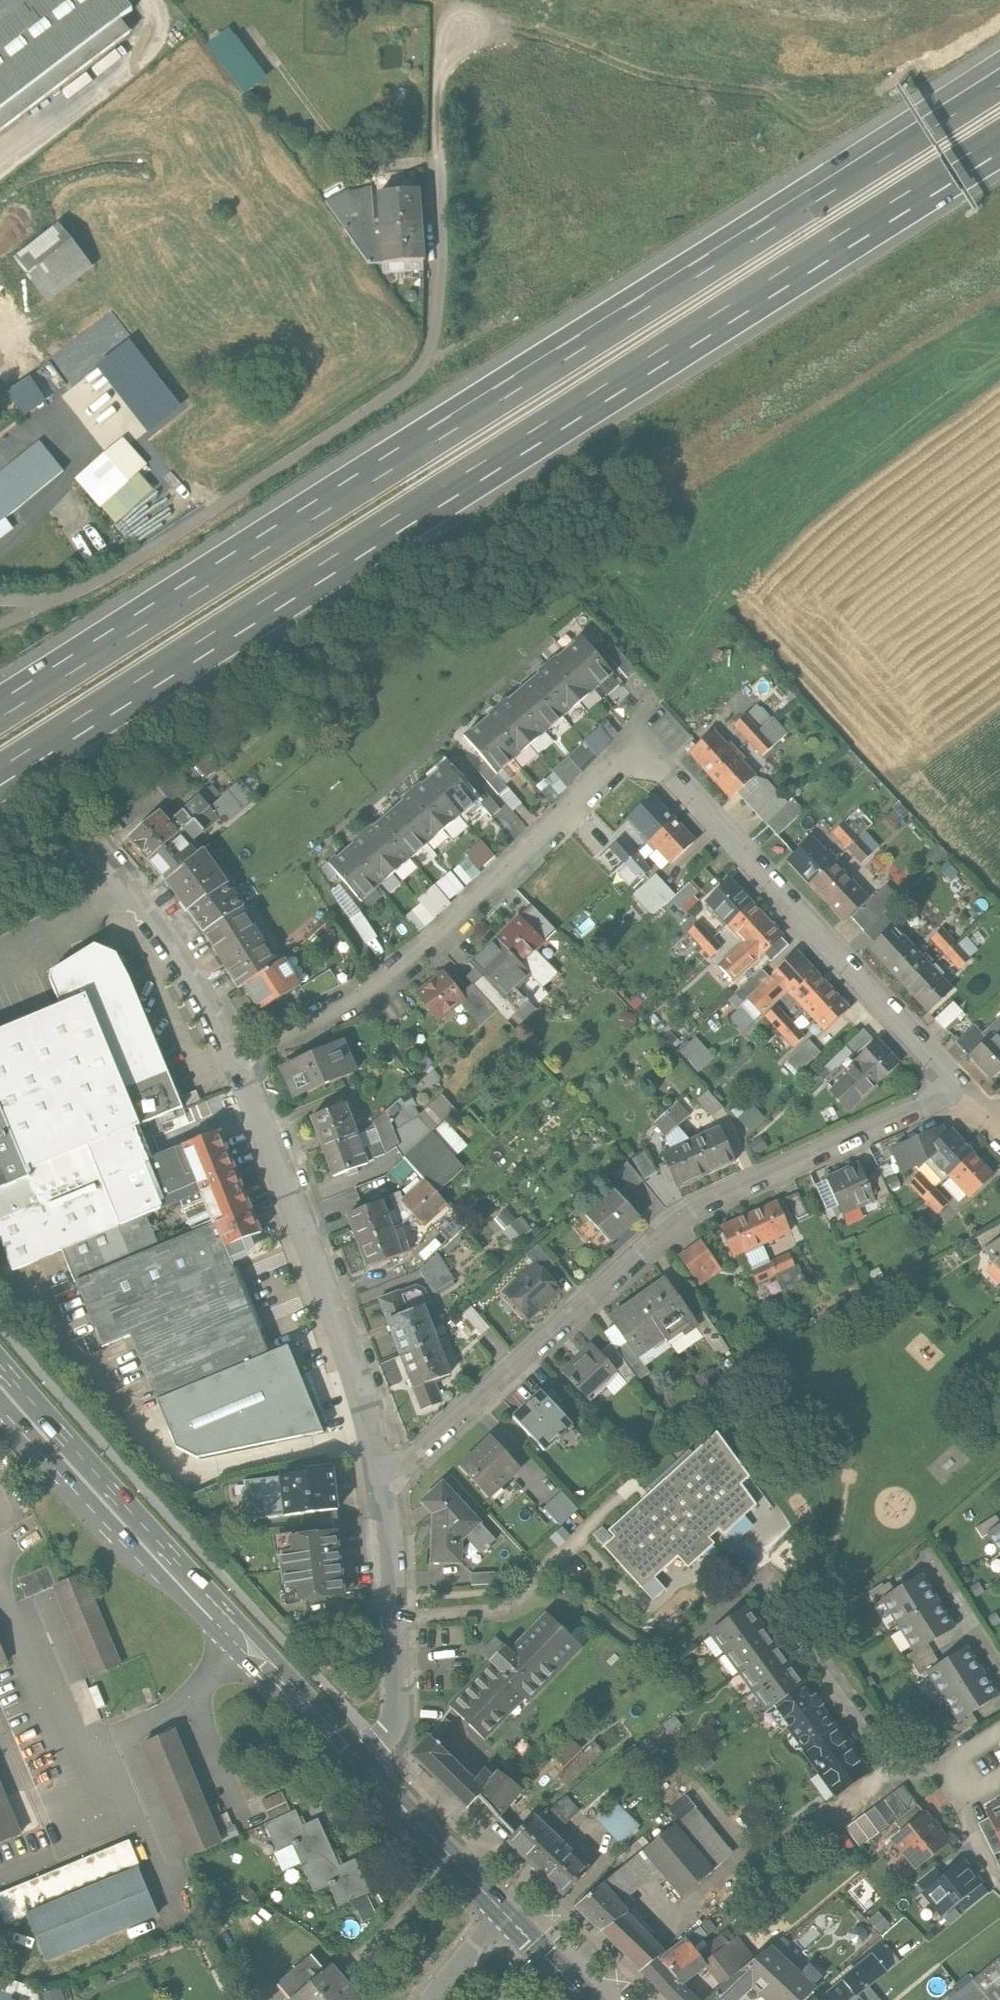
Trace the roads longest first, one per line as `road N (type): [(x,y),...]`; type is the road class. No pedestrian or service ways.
road 1 (motorway): [(999,83),(0,718)]
road 2 (motorway): [(0,767),(999,134)]
road 3 (residential): [(383,1485),(670,1228),(710,1202),(965,1094)]
road 4 (residential): [(439,156),(441,262),(424,363),(110,577),(0,623)]
road 5 (secondary): [(0,1386),(364,1765)]
road 6 (residential): [(243,1047),(401,966),(637,737)]
road 7 (track): [(999,362),(745,559),(652,697)]
road 8 (residential): [(965,1094),(637,737)]
road 9 (residential): [(383,1485),(243,1047)]
road 10 (residential): [(364,1765),(381,1749),(394,1714),(383,1485)]
road 11 (residential): [(952,1761),(928,1772),(889,1751),(762,1583)]
road 12 (residential): [(243,1047),(98,847)]
road 13 (secondary): [(364,1765),(504,1912)]
road 14 (track): [(439,156),(439,86),(451,41),(467,27)]
road 15 (secondary): [(504,1912),(588,1999)]

